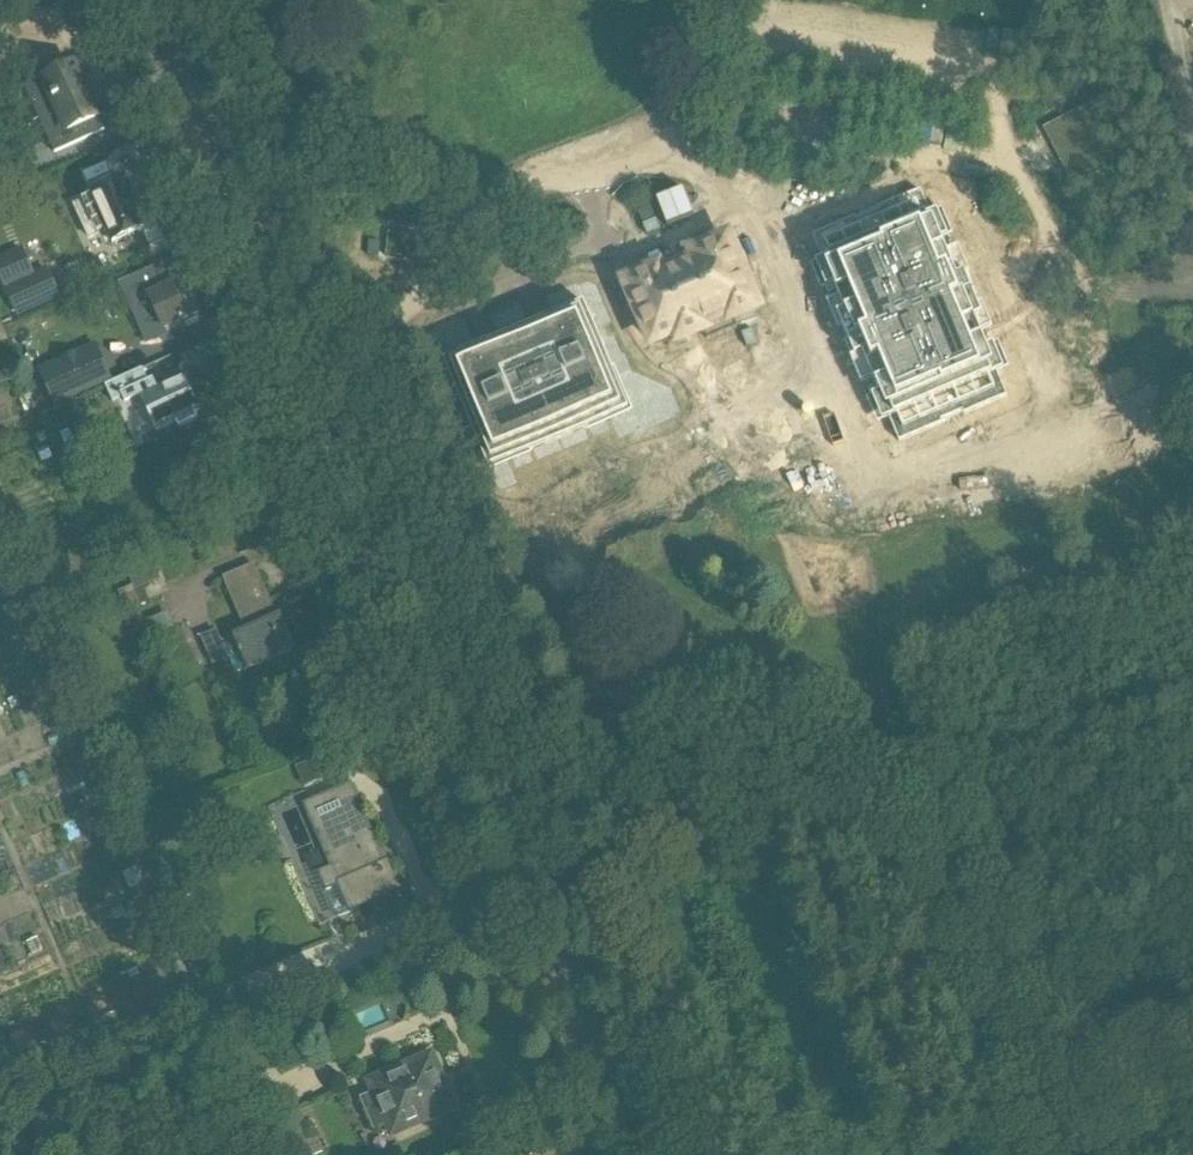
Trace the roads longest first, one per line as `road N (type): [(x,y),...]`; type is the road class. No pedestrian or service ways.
road 1 (residential): [(654,1154),(157,0)]

